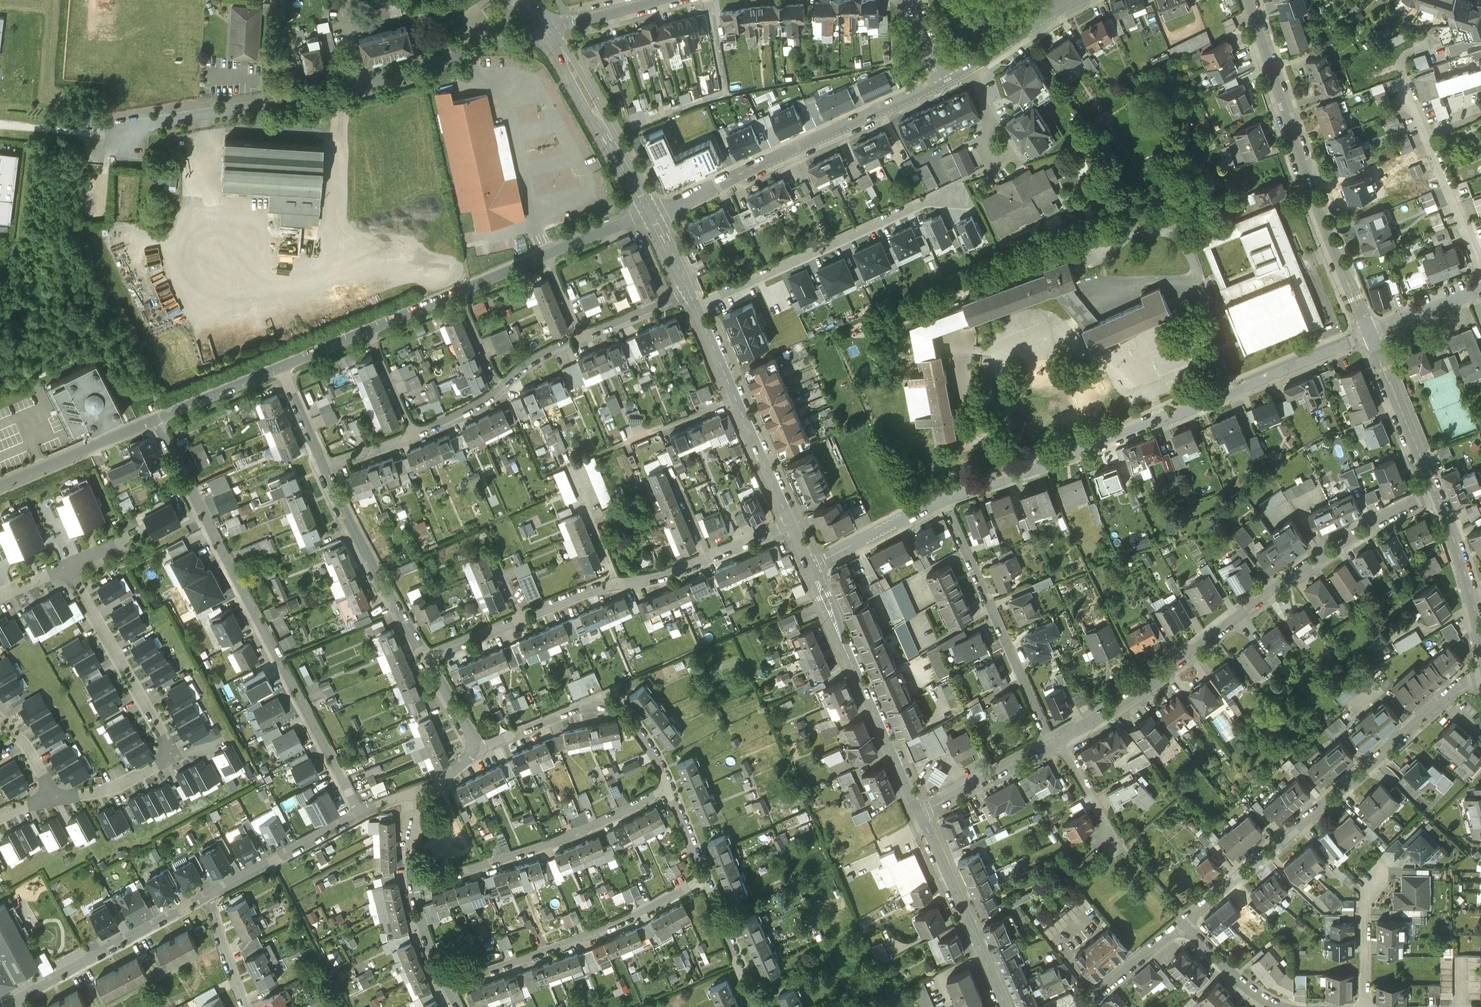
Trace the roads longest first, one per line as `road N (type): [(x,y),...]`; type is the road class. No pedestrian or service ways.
road 1 (residential): [(1371,336),(945,501)]
road 2 (residential): [(1435,492),(1357,533),(1126,703),(1059,741)]
road 3 (residential): [(155,417),(359,815)]
road 4 (residential): [(119,136),(549,33)]
road 5 (residential): [(687,291),(557,347),(450,420),(325,466)]
road 6 (residential): [(280,367),(650,212)]
road 7 (residential): [(1480,661),(1182,923)]
road 8 (residential): [(790,523),(658,578),(588,590),(427,658)]
road 9 (residential): [(1248,0),(1371,336)]
road 10 (residential): [(52,797),(111,787),(164,759),(158,727),(65,568)]
road 11 (residential): [(650,212),(941,81)]
road 12 (residential): [(706,879),(563,946),(446,986)]
road 13 (residential): [(411,887),(586,830),(671,786)]
road 14 (residential): [(695,310),(946,191)]
road 15 (tertiary): [(919,814),(807,564)]
road 16 (residential): [(945,501),(1050,746)]
road 17 (residential): [(671,786),(623,715),(596,705),(474,748)]
road 18 (tertiary): [(790,523),(695,310)]
road 19 (residential): [(207,896),(11,1003)]
road 20 (residential): [(325,466),(427,658)]
road 21 (tertiary): [(1007,1006),(919,814)]
road 22 (tertiary): [(650,212),(549,33)]
road 23 (residential): [(359,815),(207,896)]
road 24 (residential): [(0,487),(155,417)]
road 25 (residential): [(1371,336),(1435,492)]
road 26 (residential): [(1435,492),(1454,535),(1480,644)]
road 27 (residential): [(945,501),(807,564)]
road 28 (residential): [(941,81),(1068,0)]
road 29 (residential): [(1050,746),(919,814)]
road 30 (residential): [(757,1006),(706,879)]
road 31 (residential): [(155,417),(280,367)]
road 32 (residential): [(1366,1006),(1365,898),(1377,878)]
road 33 (residential): [(1281,1006),(1244,985),(1182,923)]
road 34 (residential): [(1182,923),(1084,1006)]
road 35 (residential): [(666,0),(549,33)]

